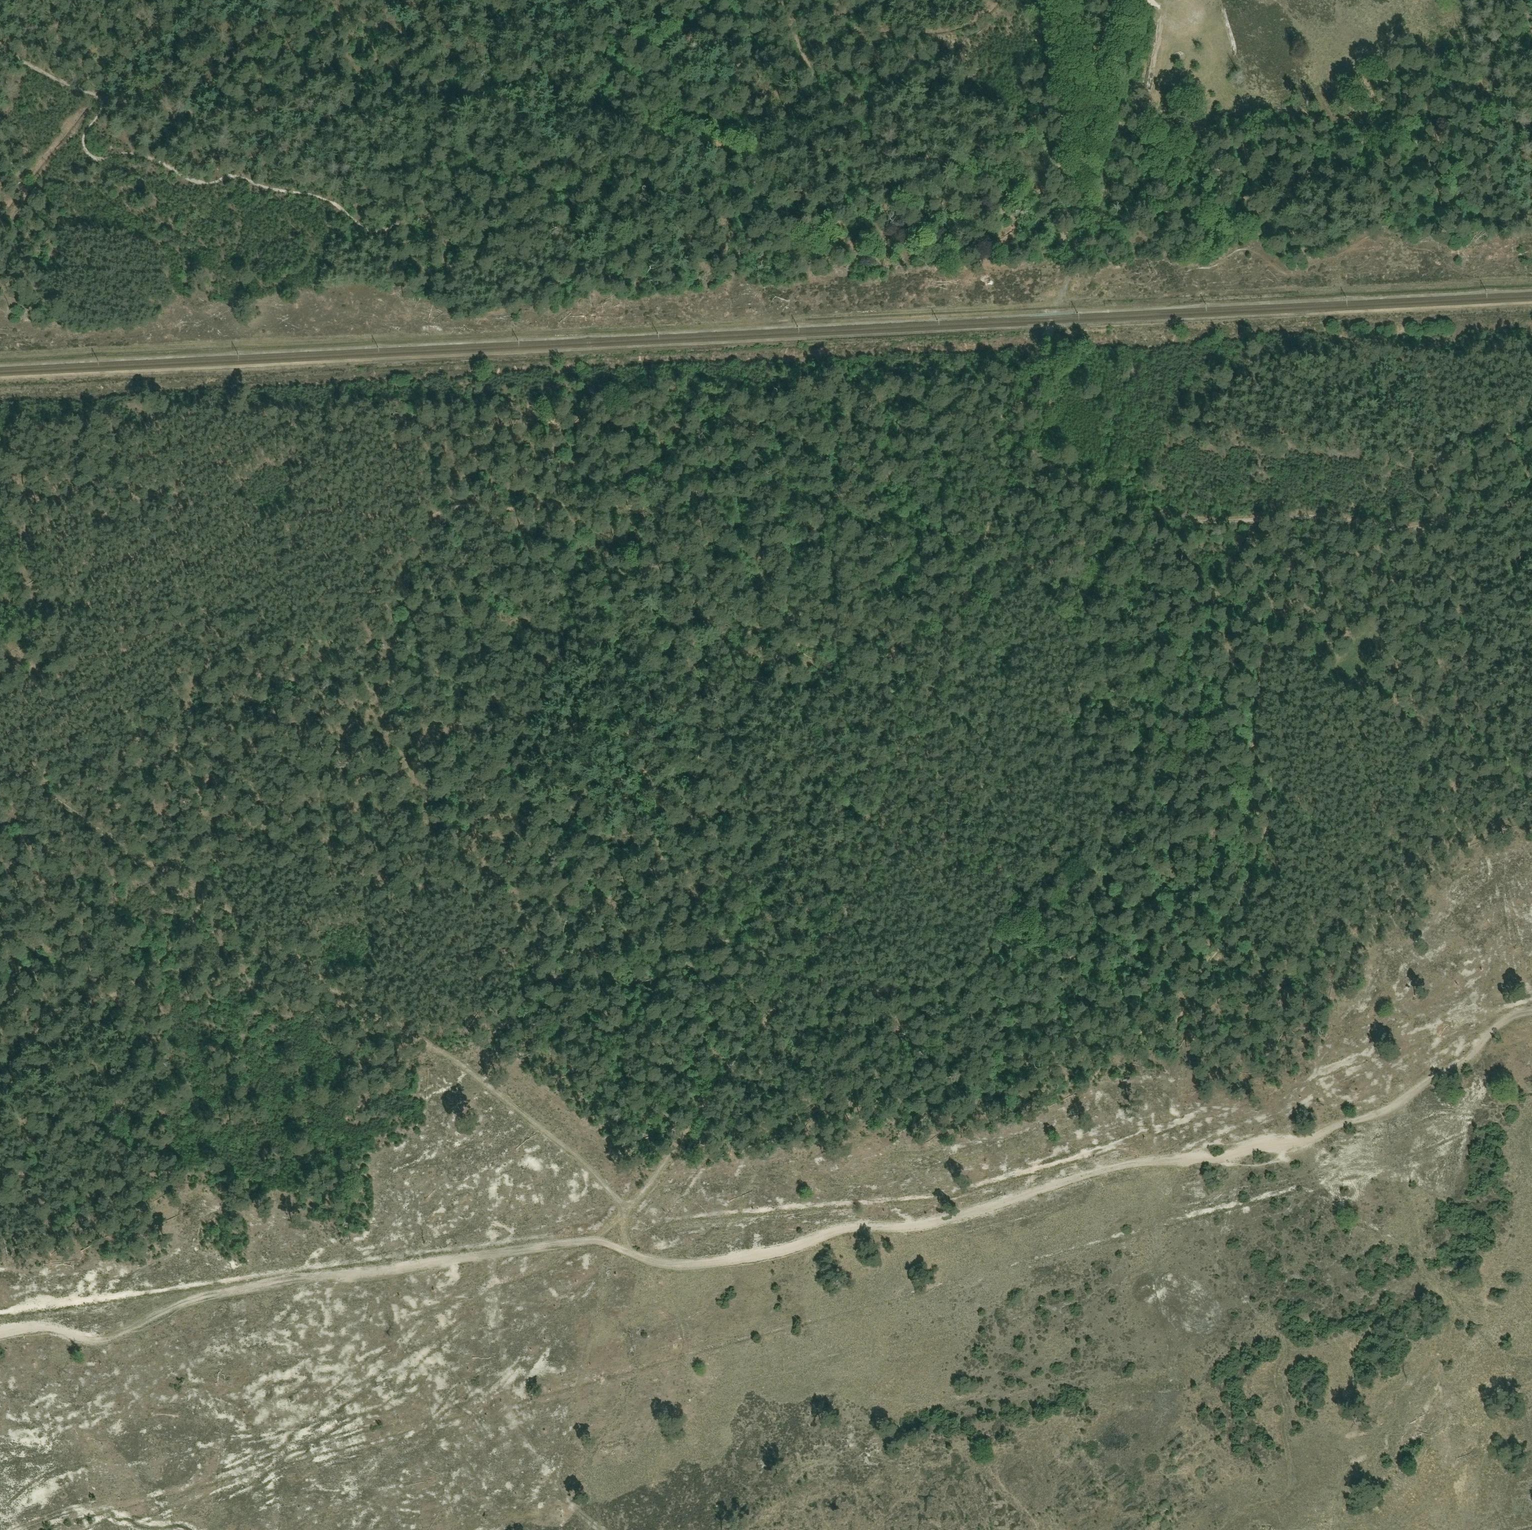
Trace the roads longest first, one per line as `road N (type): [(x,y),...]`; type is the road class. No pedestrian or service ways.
road 1 (track): [(1531,1013),(1493,1029),(1470,1061),(1381,1116),(1223,1155),(1117,1166),(931,1224),(848,1231),(771,1253),(676,1265),(592,1237),(370,1278),(322,1276),(219,1294),(99,1340),(37,1326),(0,1333)]
road 2 (track): [(1077,162),(1057,0)]

